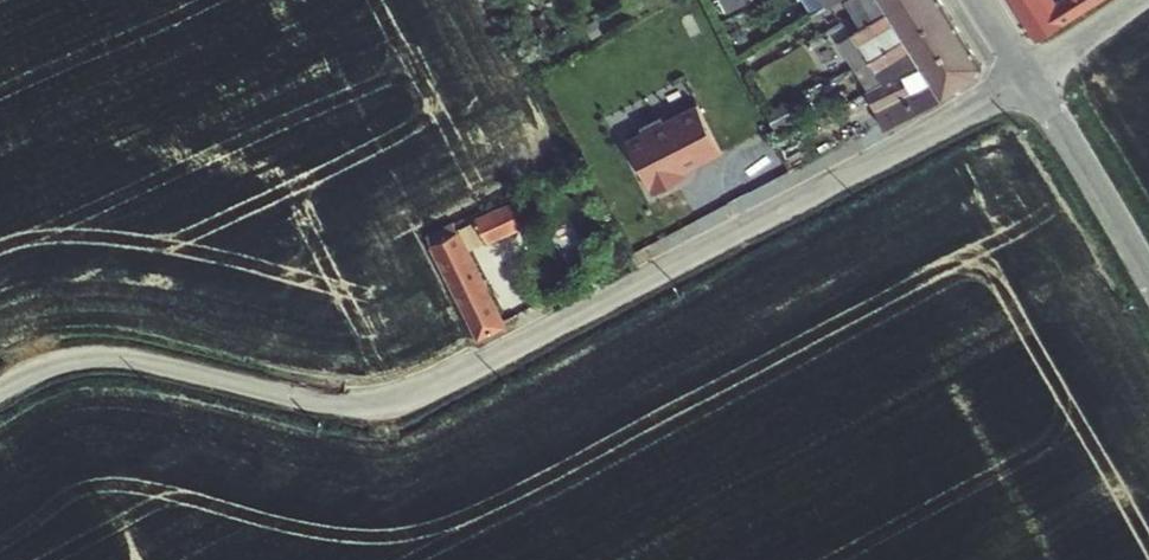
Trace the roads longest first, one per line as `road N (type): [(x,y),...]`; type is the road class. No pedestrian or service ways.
road 1 (unclassified): [(1027,77),(486,363),(395,400),(345,408),(140,357),(58,355),(0,391)]
road 2 (tertiary): [(1148,284),(1027,77)]
road 3 (unclassified): [(1138,0),(1027,77)]

